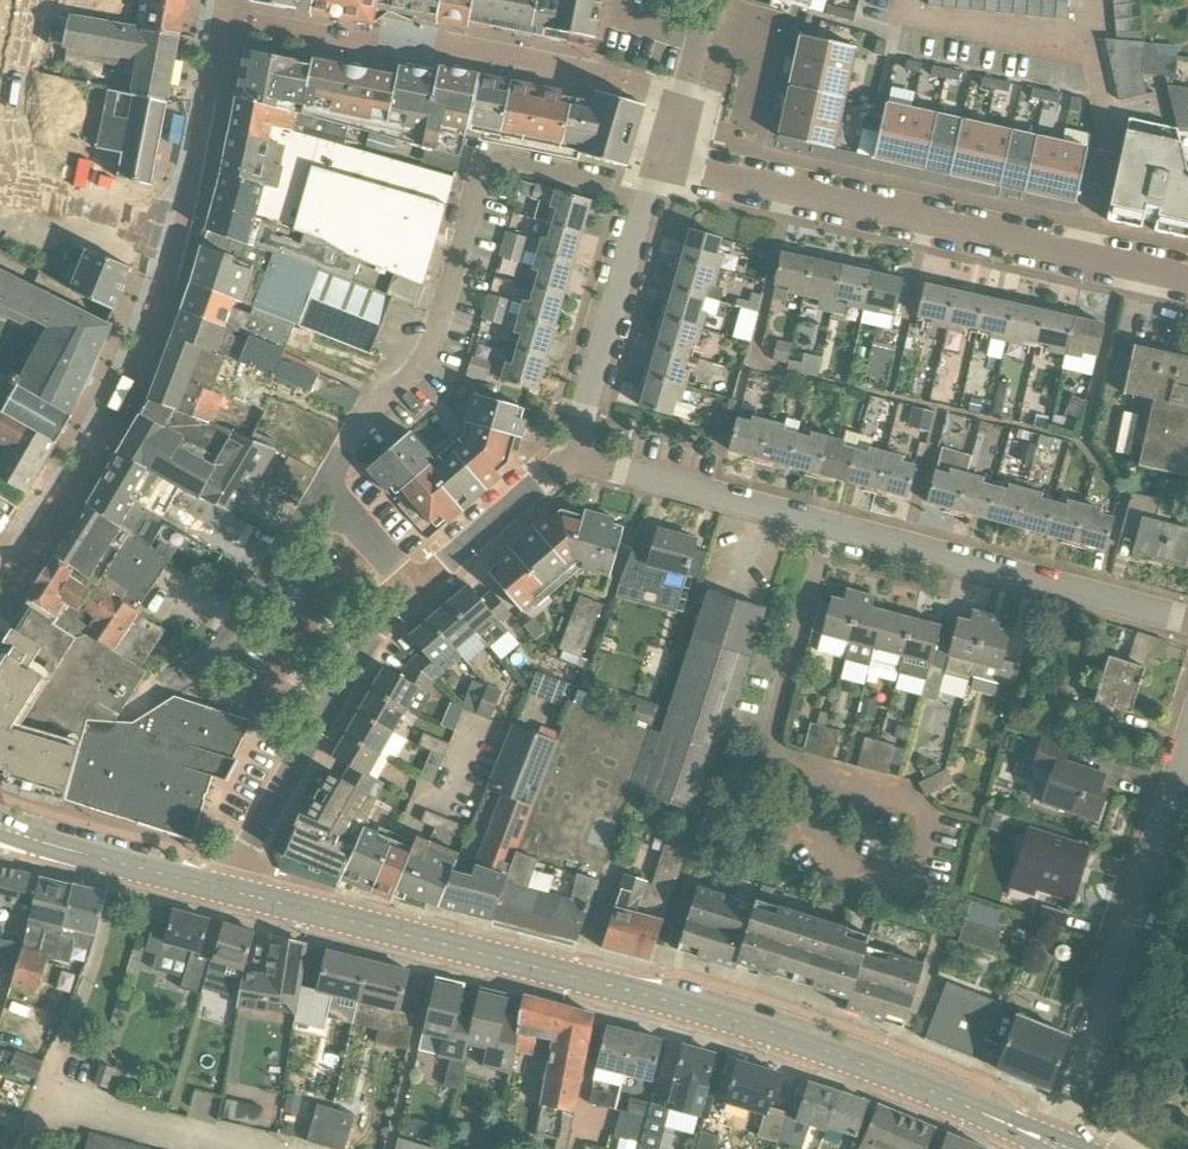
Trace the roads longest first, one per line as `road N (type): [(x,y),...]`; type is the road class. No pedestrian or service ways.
road 1 (secondary): [(1056,1144),(708,1011),(238,892)]
road 2 (residential): [(1187,280),(655,164)]
road 3 (residential): [(324,494),(371,409),(421,366),(476,176),(495,165),(513,167),(644,200)]
road 4 (residential): [(1056,1144),(1187,751)]
road 5 (residential): [(1187,623),(825,528)]
road 6 (residential): [(238,892),(253,839),(373,635),(410,595)]
road 7 (residential): [(576,460),(581,415),(644,200)]
road 8 (residential): [(825,528),(576,460)]
road 9 (residential): [(773,772),(779,704),(825,528)]
road 10 (secondary): [(238,892),(0,826)]
road 11 (residential): [(175,681),(211,660),(324,494)]
road 12 (residential): [(410,595),(547,473),(576,460)]
road 13 (residential): [(655,164),(705,0)]
road 14 (residential): [(410,595),(324,494)]

